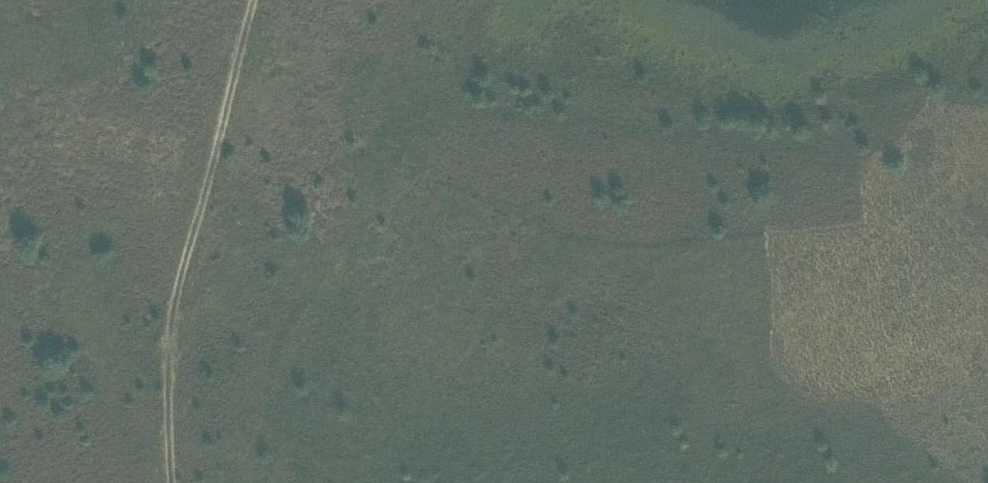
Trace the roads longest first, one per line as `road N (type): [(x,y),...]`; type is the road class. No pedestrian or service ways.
road 1 (track): [(244,0),(167,317),(166,482)]

